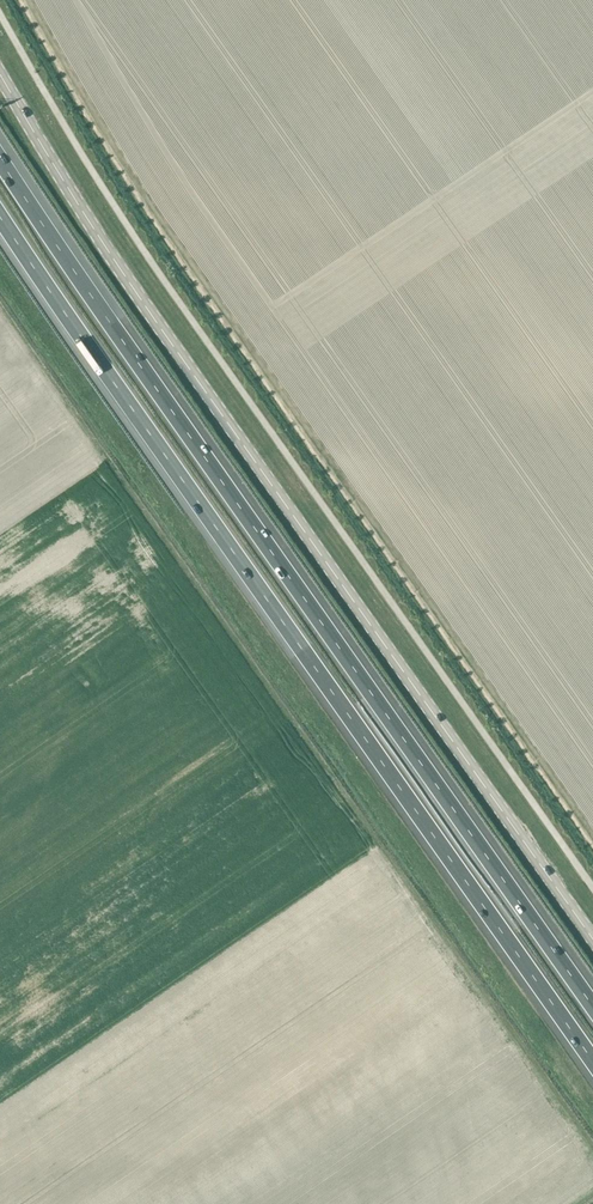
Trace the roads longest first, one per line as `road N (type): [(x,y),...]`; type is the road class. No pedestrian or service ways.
road 1 (tertiary): [(592,939),(115,260),(0,73)]
road 2 (motorway): [(592,1007),(0,159)]
road 3 (motorway): [(0,217),(592,1061)]

